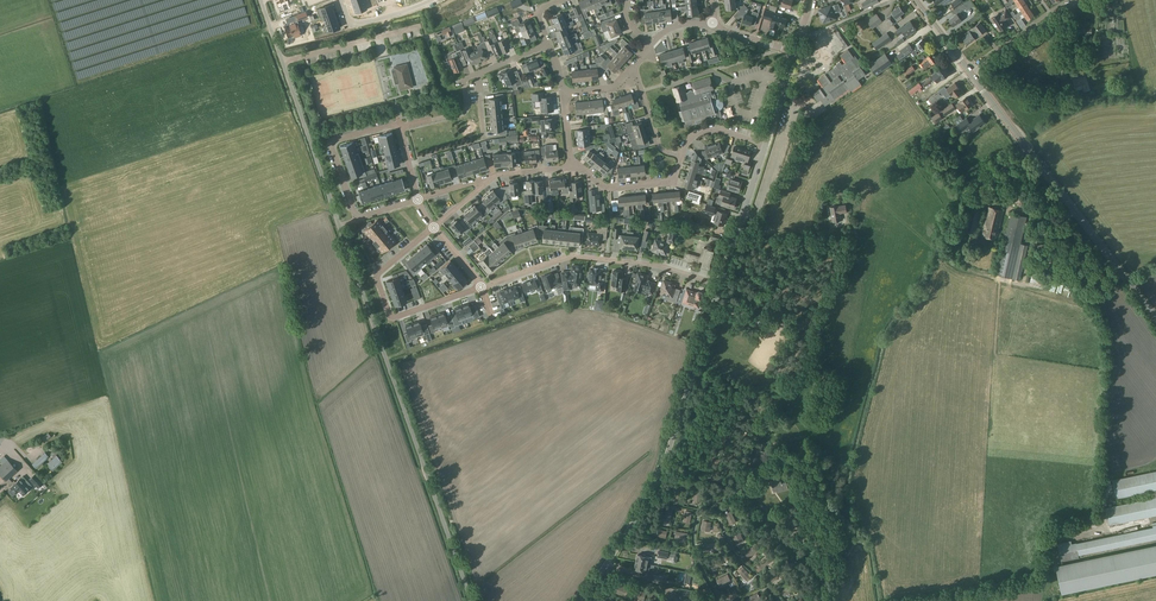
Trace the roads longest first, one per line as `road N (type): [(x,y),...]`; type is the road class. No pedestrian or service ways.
road 1 (unclassified): [(472,600),(261,0)]
road 2 (unclassified): [(583,600),(657,486),(721,286)]
road 3 (secondary): [(1155,317),(969,71)]
road 4 (residential): [(721,286),(654,264),(579,256),(481,287)]
road 5 (residential): [(399,123),(331,146),(357,218),(418,199)]
road 6 (residential): [(721,286),(765,144)]
road 7 (residential): [(569,160),(609,188),(668,182),(682,157)]
road 8 (residential): [(434,226),(376,275),(397,317)]

